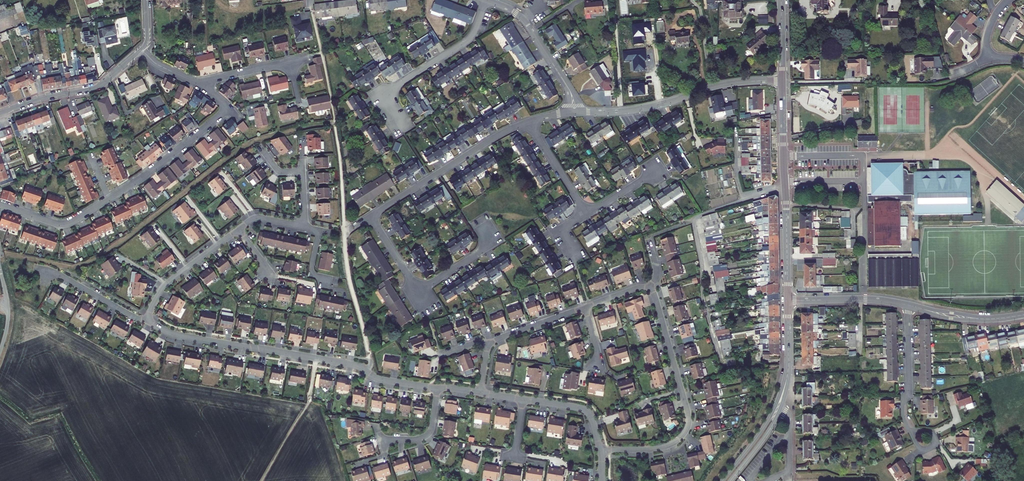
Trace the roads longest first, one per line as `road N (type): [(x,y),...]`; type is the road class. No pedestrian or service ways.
road 1 (residential): [(0,205),(59,223),(82,217),(229,109),(202,86)]
road 2 (residential): [(145,321),(177,335),(354,365),(377,379),(437,389)]
road 3 (residential): [(649,288),(688,427),(661,448),(600,450)]
road 4 (tertiary): [(782,80),(788,301)]
road 5 (residential): [(574,113),(782,80)]
road 6 (residential): [(371,216),(528,122)]
road 7 (residential): [(402,132),(388,109),(390,93),(469,39),(486,0)]
road 8 (residential): [(0,113),(98,86),(142,50)]
road 9 (residential): [(487,0),(527,24),(569,89),(574,113)]
road 10 (residential): [(145,321),(165,285),(238,230)]
road 11 (track): [(310,0),(335,123)]
road 12 (residential): [(910,429),(903,408),(907,305)]
road 13 (residential): [(788,301),(907,305)]

